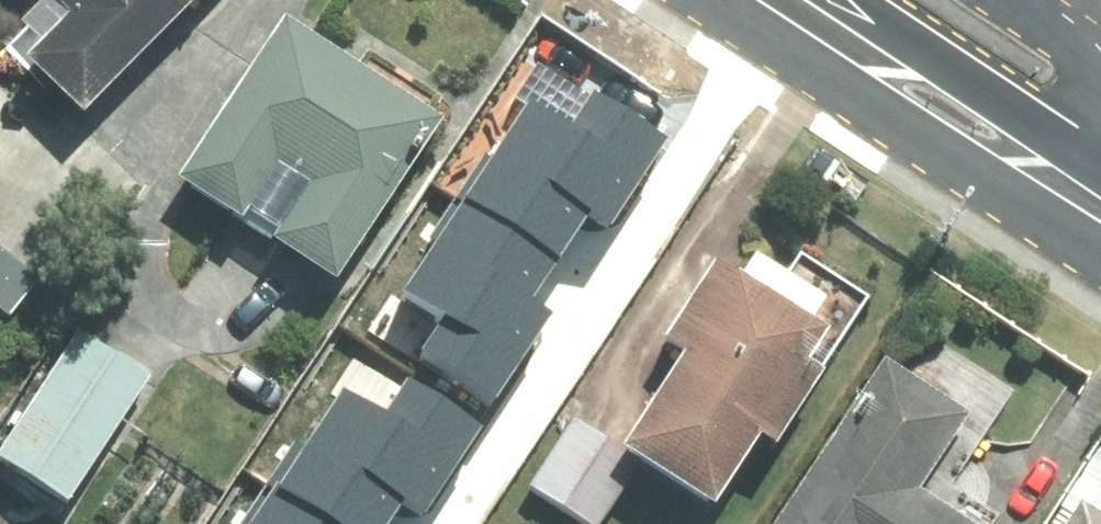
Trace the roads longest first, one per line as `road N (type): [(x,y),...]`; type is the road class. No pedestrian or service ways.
road 1 (tertiary): [(787,0),(1100,208)]

